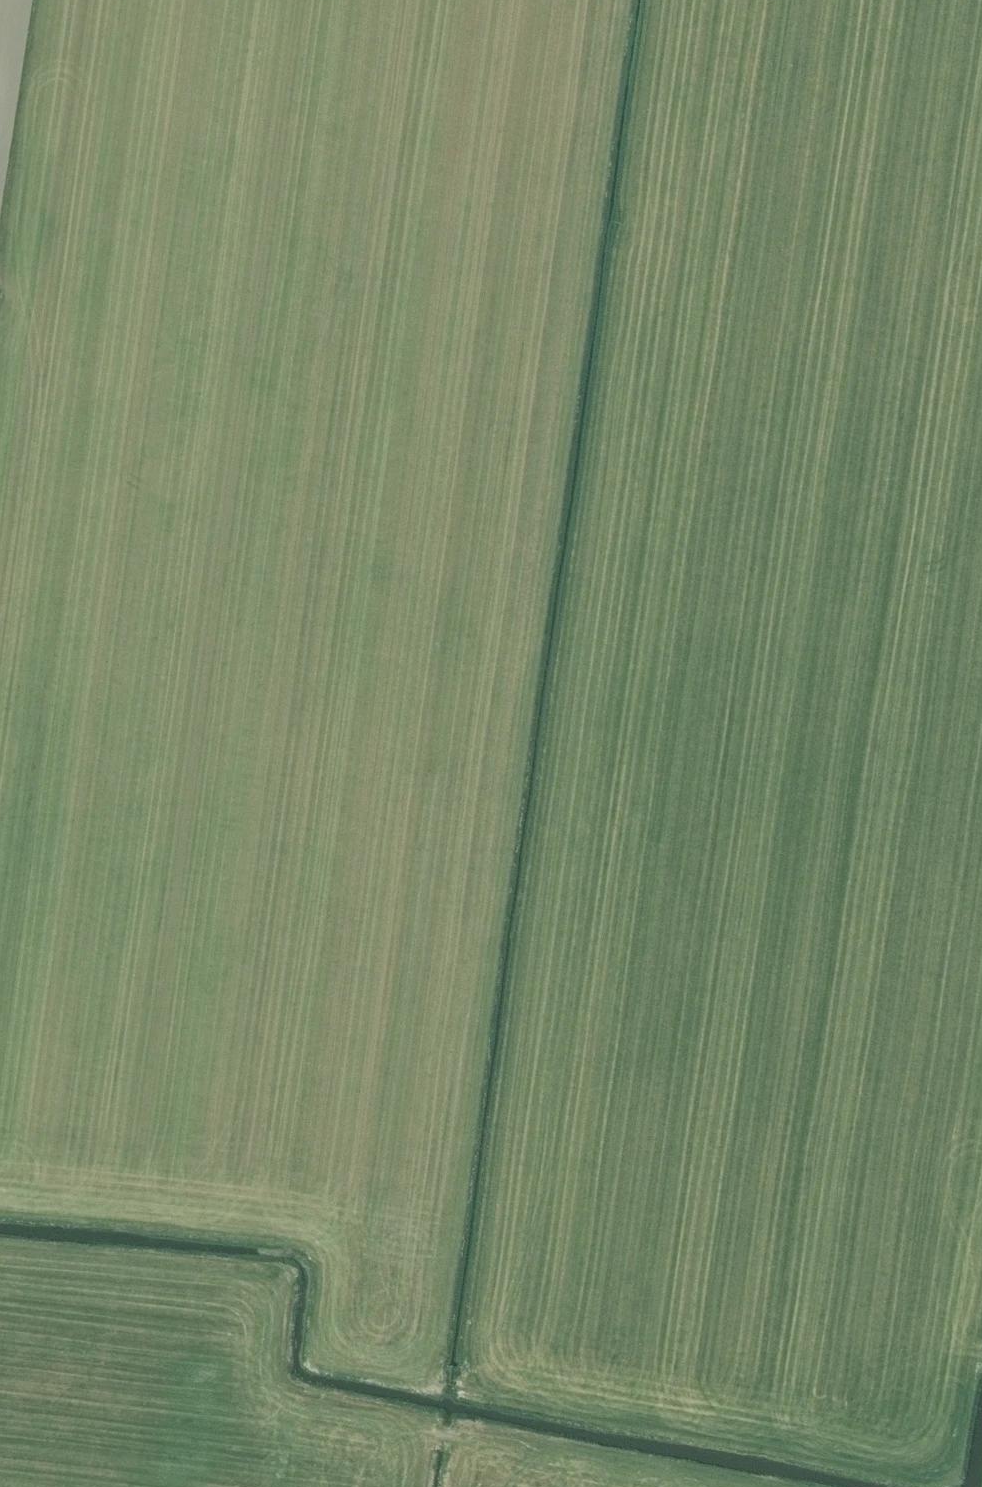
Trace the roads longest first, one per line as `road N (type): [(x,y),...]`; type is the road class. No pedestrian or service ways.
road 1 (track): [(0,1201),(136,1212)]

